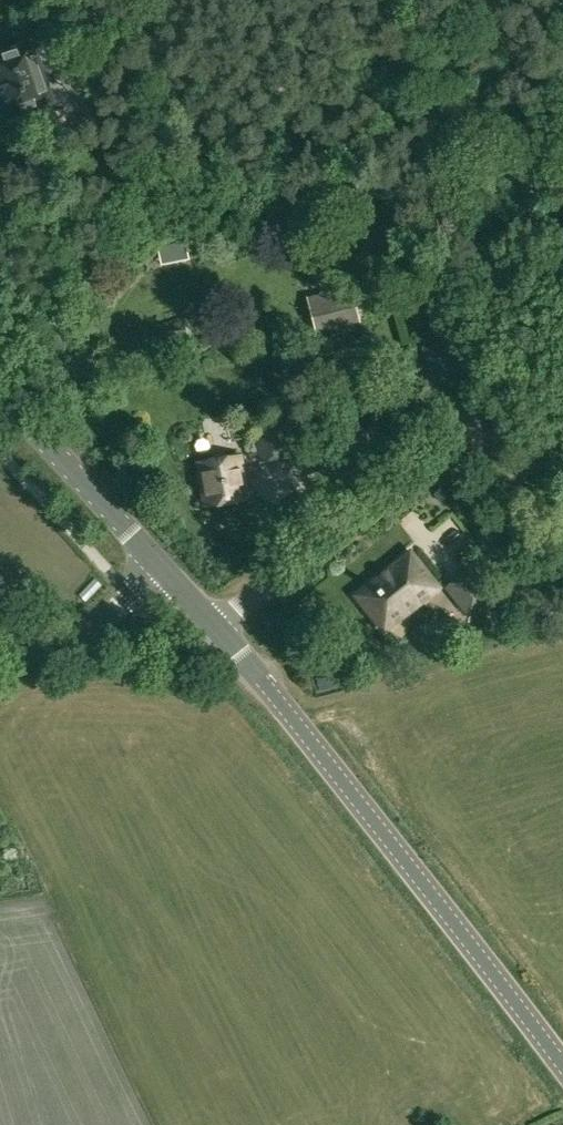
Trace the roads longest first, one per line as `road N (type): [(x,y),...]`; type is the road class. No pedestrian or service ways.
road 1 (tertiary): [(562,1065),(215,630)]
road 2 (unclassified): [(215,630),(450,436)]
road 3 (tertiary): [(161,571),(0,393)]
road 4 (unclassified): [(0,654),(87,632),(161,571)]
road 5 (unclassified): [(562,543),(497,446),(450,436)]
road 6 (unclassified): [(450,436),(562,344)]

